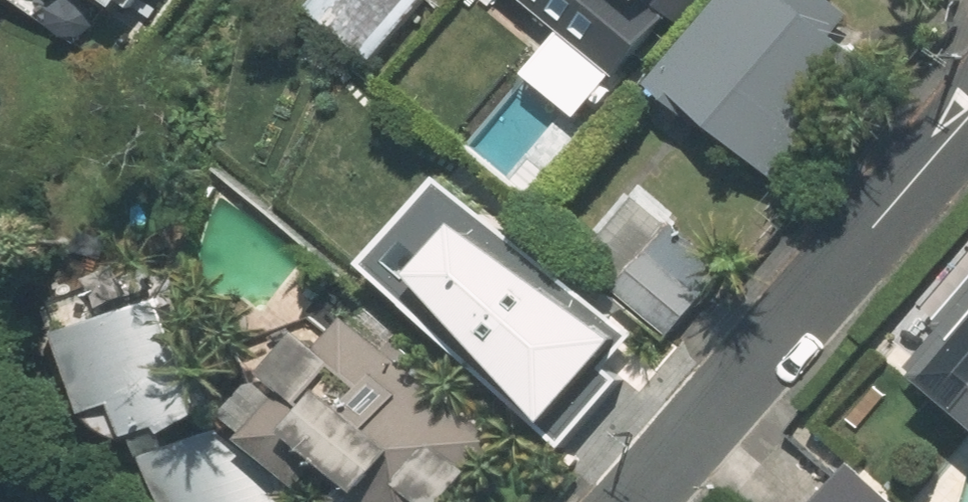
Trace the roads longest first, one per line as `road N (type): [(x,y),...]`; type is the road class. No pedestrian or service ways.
road 1 (residential): [(967,116),(633,501)]

